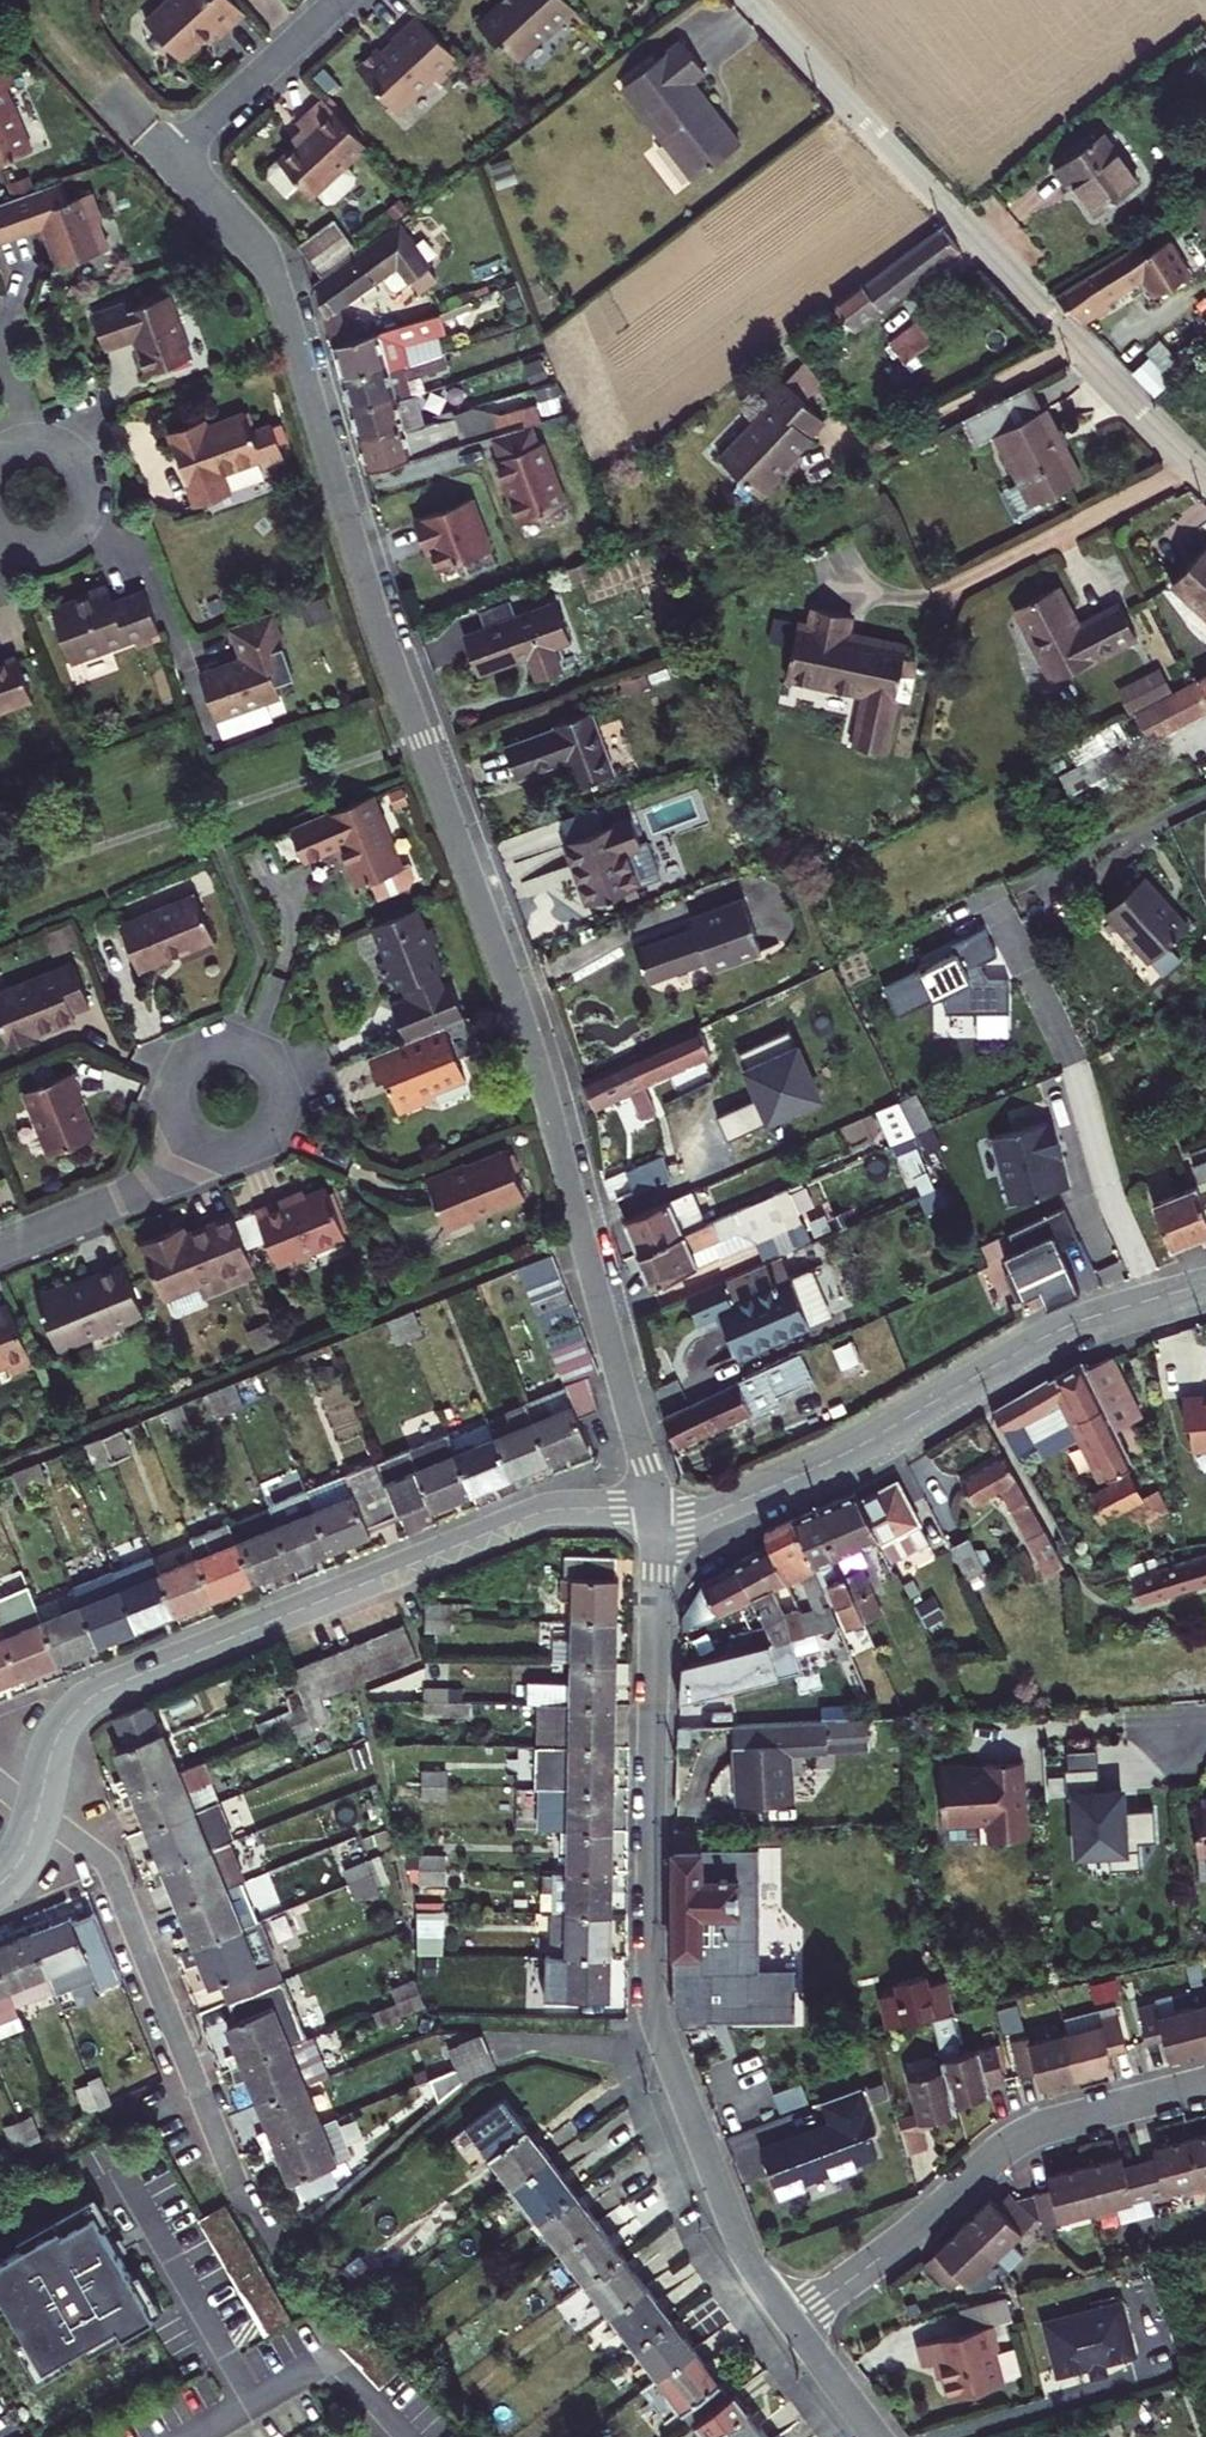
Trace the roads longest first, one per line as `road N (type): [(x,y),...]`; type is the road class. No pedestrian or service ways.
road 1 (residential): [(173,158),(280,291),(383,636),(539,1069),(653,1513)]
road 2 (residential): [(653,1513),(651,2004),(738,2239),(792,2323)]
road 3 (residential): [(38,1813),(52,1746),(73,1714),(102,1690),(538,1514),(587,1507),(653,1513)]
road 4 (residential): [(753,0),(1191,462)]
road 5 (residential): [(653,1513),(695,1517),(730,1509),(841,1458),(1062,1330),(1205,1283)]
road 6 (residential): [(1205,2083),(1024,2135),(792,2323)]
road 7 (residential): [(231,2178),(112,1874),(38,1813)]
road 8 (residential): [(1191,462),(935,596),(843,596)]
road 9 (residential): [(295,1110),(294,1088),(273,1052),(256,1041),(216,1039),(183,1061),(169,1098),(181,1136),(195,1150)]
road 10 (residential): [(341,0),(173,158)]
road 11 (residential): [(0,1250),(150,1190),(195,1150)]
road 12 (residential): [(0,537),(42,550),(76,533),(87,518),(92,499),(82,463),(51,441),(32,439)]
road 13 (residential): [(792,2323),(878,2436)]
road 14 (residential): [(195,1150),(235,1162),(256,1158),(274,1146),(295,1110)]
road 15 (track): [(113,93),(36,0)]

